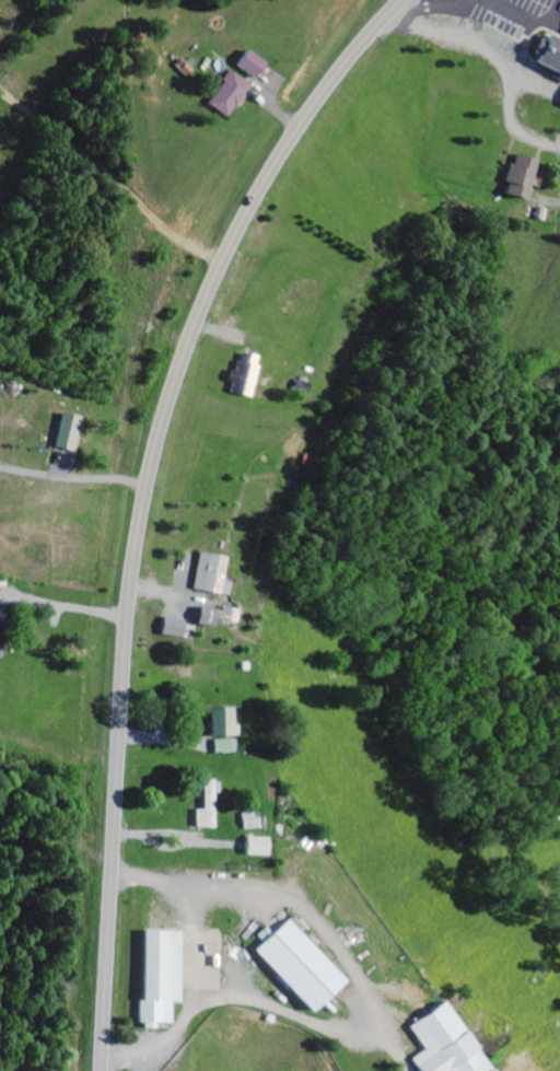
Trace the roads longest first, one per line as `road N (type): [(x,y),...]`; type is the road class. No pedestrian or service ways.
road 1 (secondary): [(101,1070),(128,603),(167,405),(202,307),(273,167),(334,79),(403,0)]

